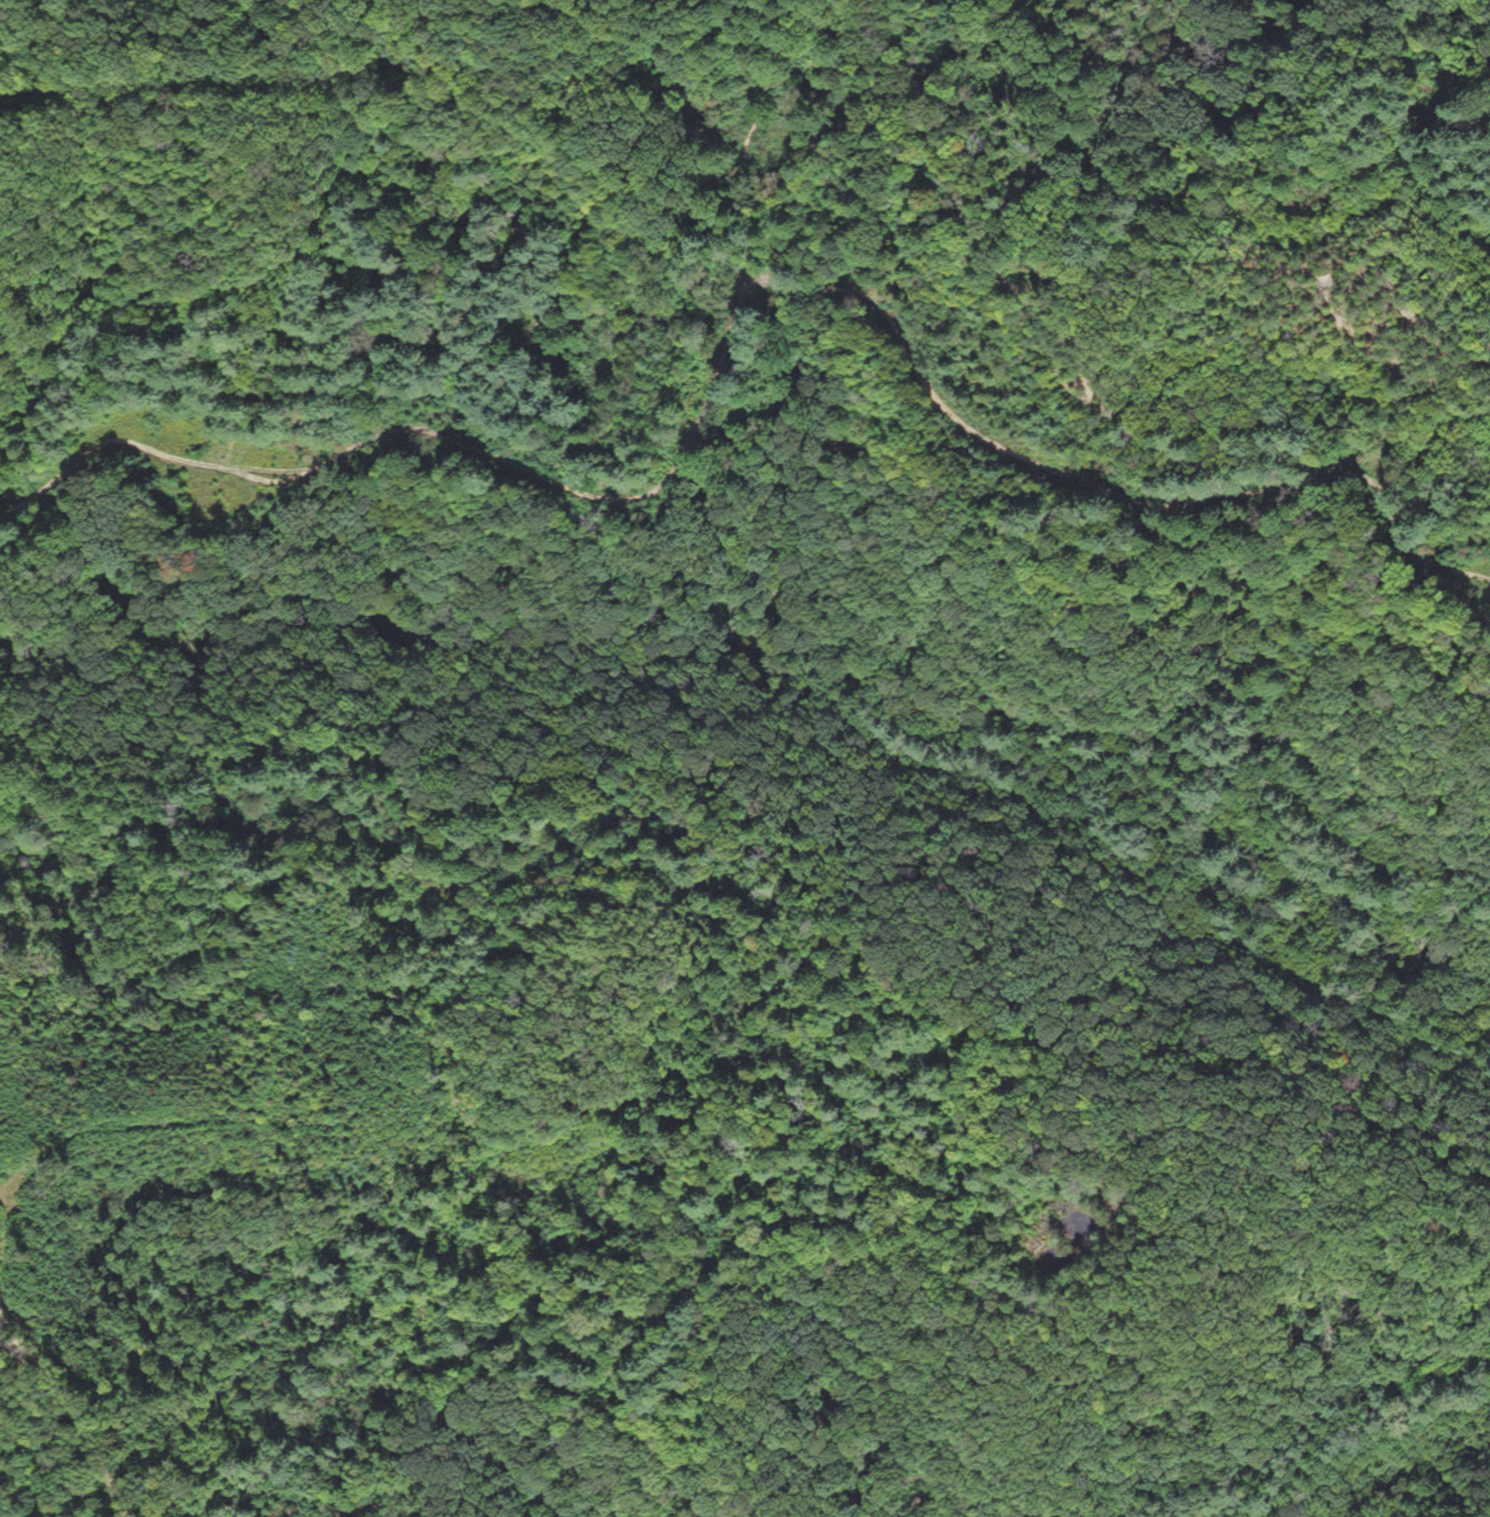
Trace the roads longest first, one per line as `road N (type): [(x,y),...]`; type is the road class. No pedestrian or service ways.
road 1 (track): [(1261,0),(1151,78),(1114,196),(1076,251),(1028,256),(921,142),(916,94),(974,0)]
road 2 (residential): [(108,1516),(92,1477),(0,1387)]

